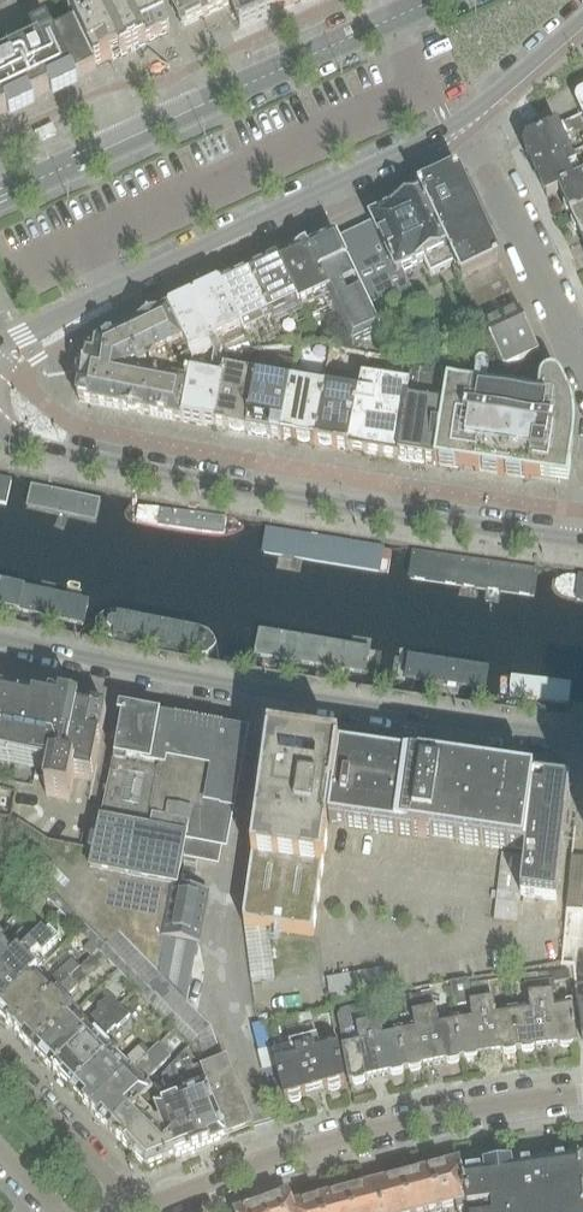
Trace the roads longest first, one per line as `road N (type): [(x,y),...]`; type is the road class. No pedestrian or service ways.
road 1 (secondary): [(582,539),(168,477),(19,441),(0,429)]
road 2 (secondary): [(0,640),(447,722),(582,735)]
road 3 (tertiary): [(0,343),(452,128)]
road 4 (residential): [(582,1094),(322,1144),(133,1209)]
road 5 (tertiary): [(391,19),(0,197)]
road 6 (residential): [(452,128),(478,154),(582,370)]
road 7 (residential): [(133,1209),(0,1072)]
road 8 (tertiary): [(452,128),(582,16)]

